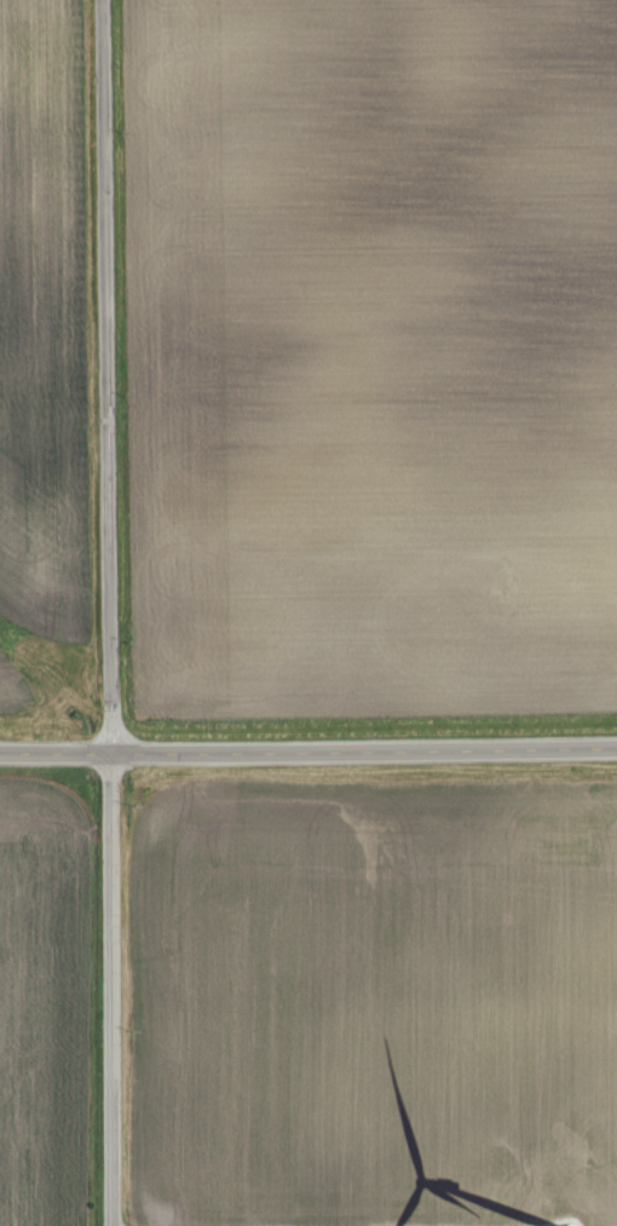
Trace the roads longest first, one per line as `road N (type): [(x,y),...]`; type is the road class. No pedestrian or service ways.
road 1 (residential): [(113,1225),(100,0)]
road 2 (secondary): [(616,746),(0,751)]

